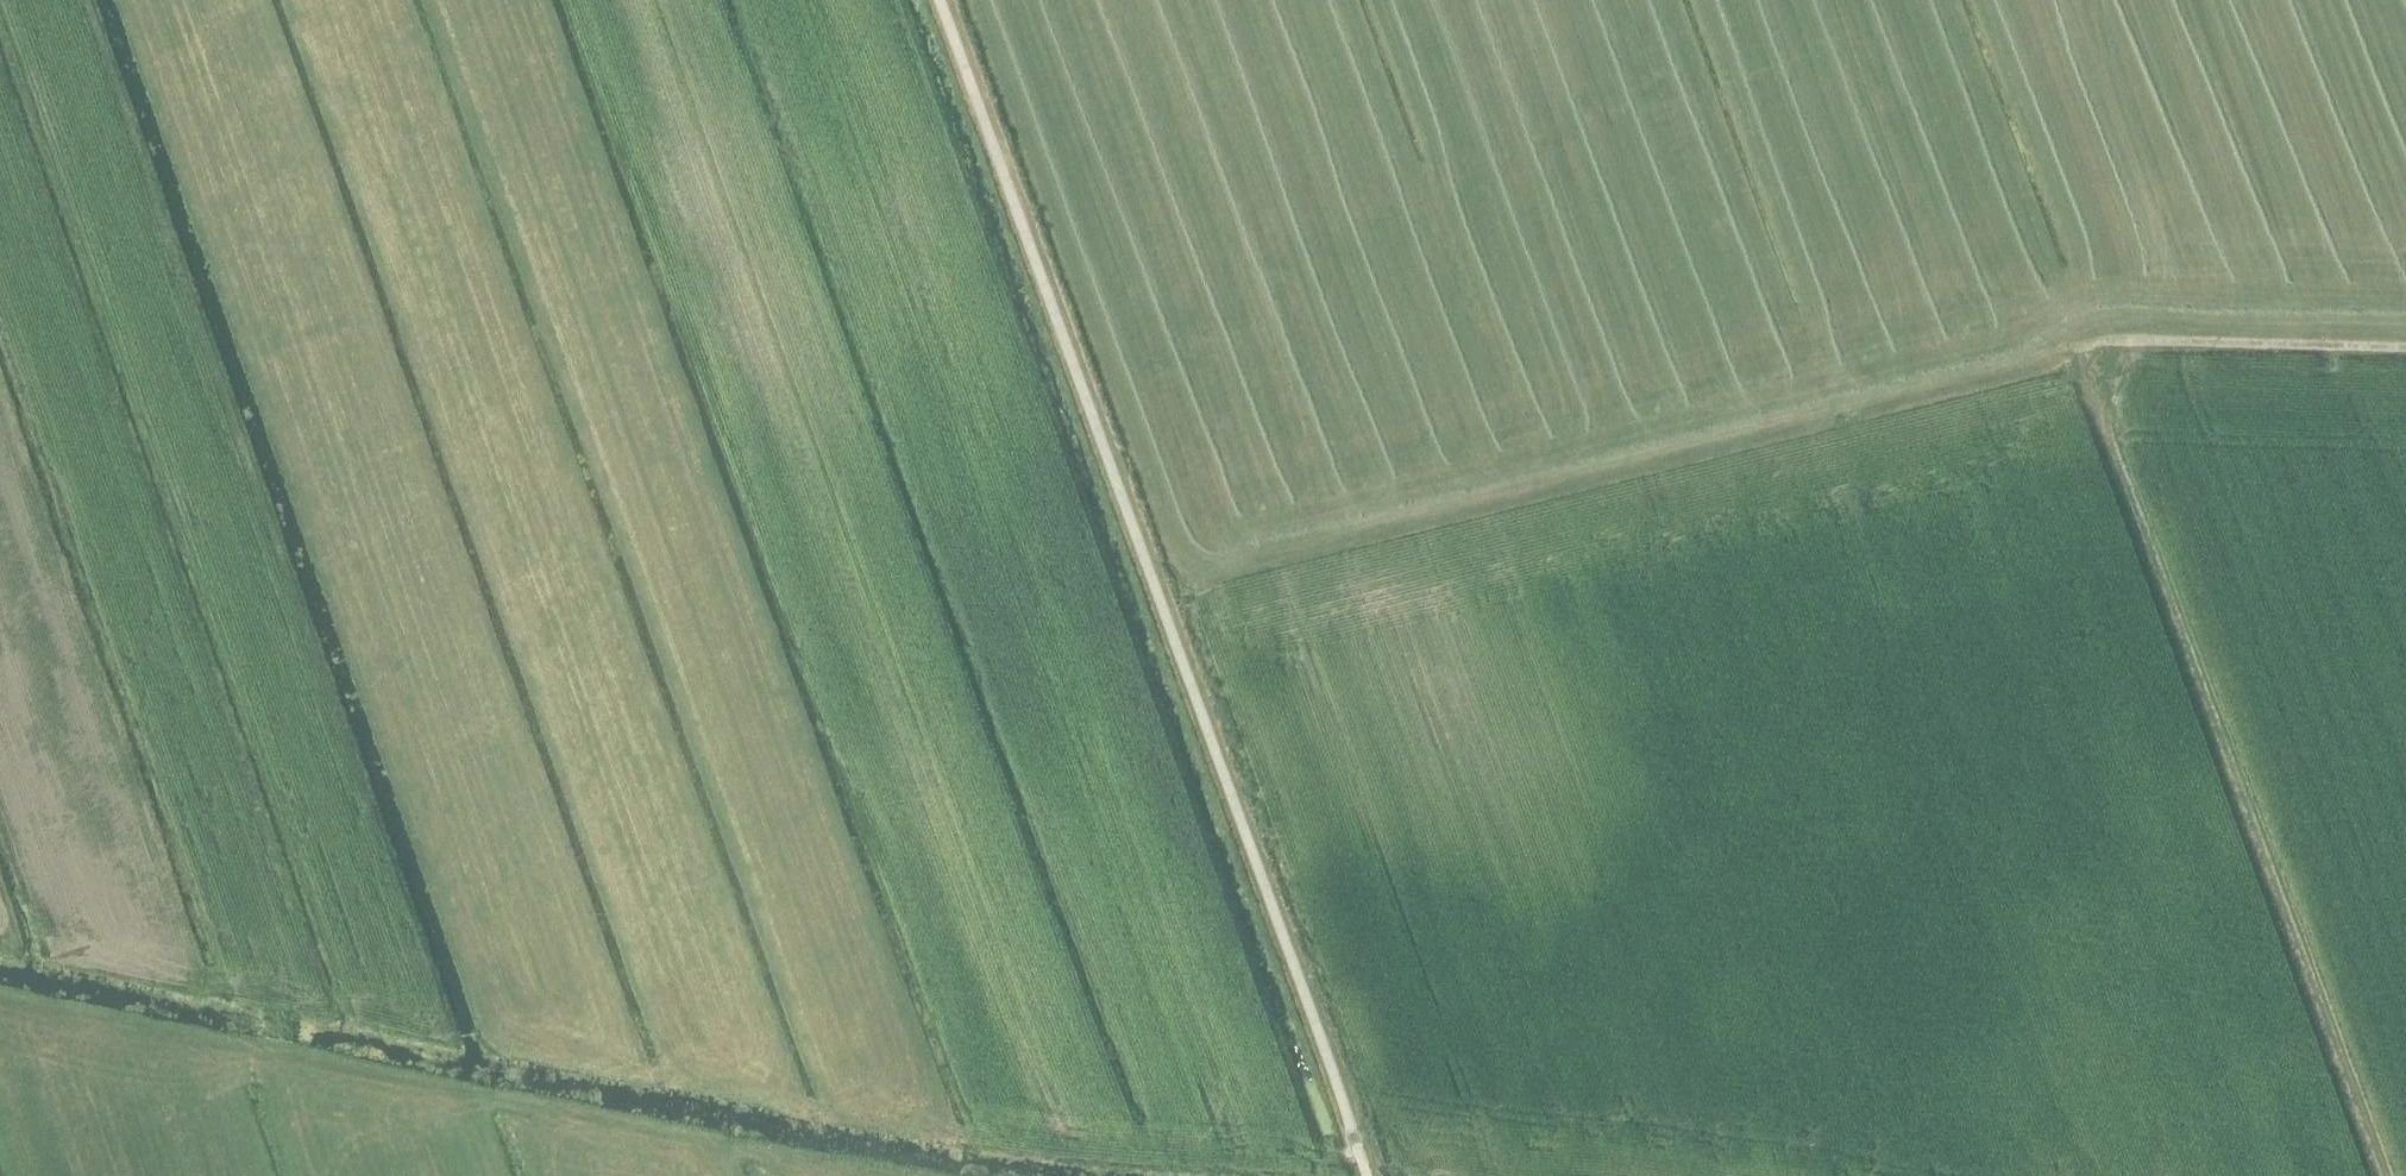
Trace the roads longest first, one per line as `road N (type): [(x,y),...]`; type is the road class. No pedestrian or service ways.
road 1 (track): [(2088,346),(2086,380),(2382,1175)]
road 2 (track): [(2088,346),(2405,350)]

